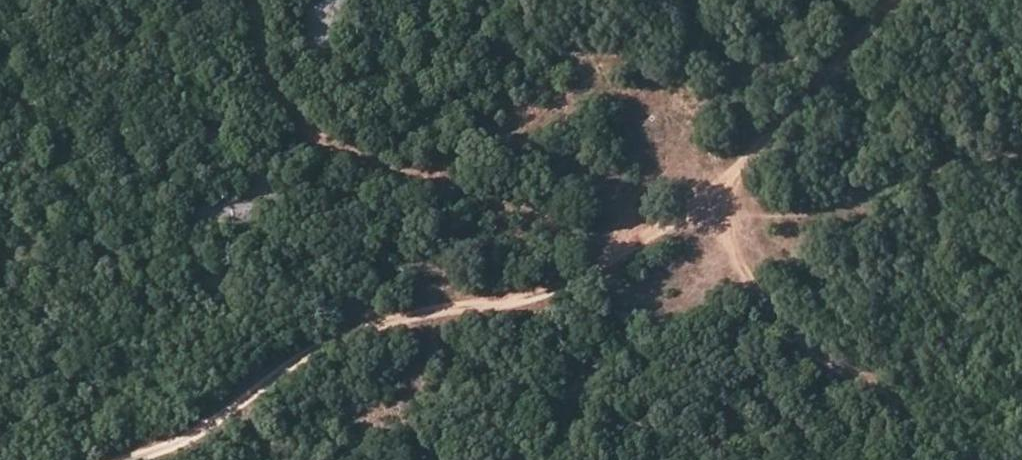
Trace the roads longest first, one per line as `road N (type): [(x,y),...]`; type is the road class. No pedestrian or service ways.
road 1 (track): [(132,459),(392,316),(548,290),(616,259),(700,201)]
road 2 (track): [(254,0),(262,69),(306,126),(616,259)]
road 3 (track): [(700,201),(899,0)]

